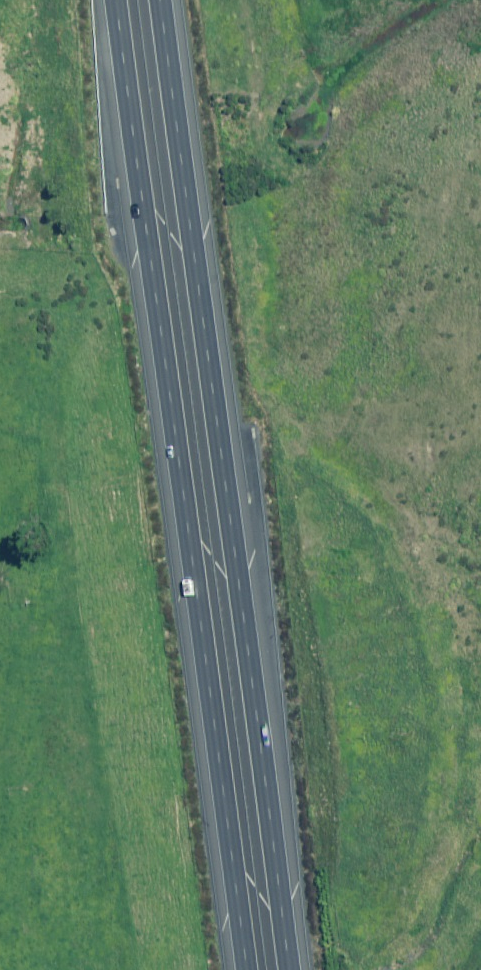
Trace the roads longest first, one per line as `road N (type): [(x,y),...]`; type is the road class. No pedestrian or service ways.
road 1 (motorway): [(246,969),(115,0)]
road 2 (motorway): [(160,0),(290,969)]

